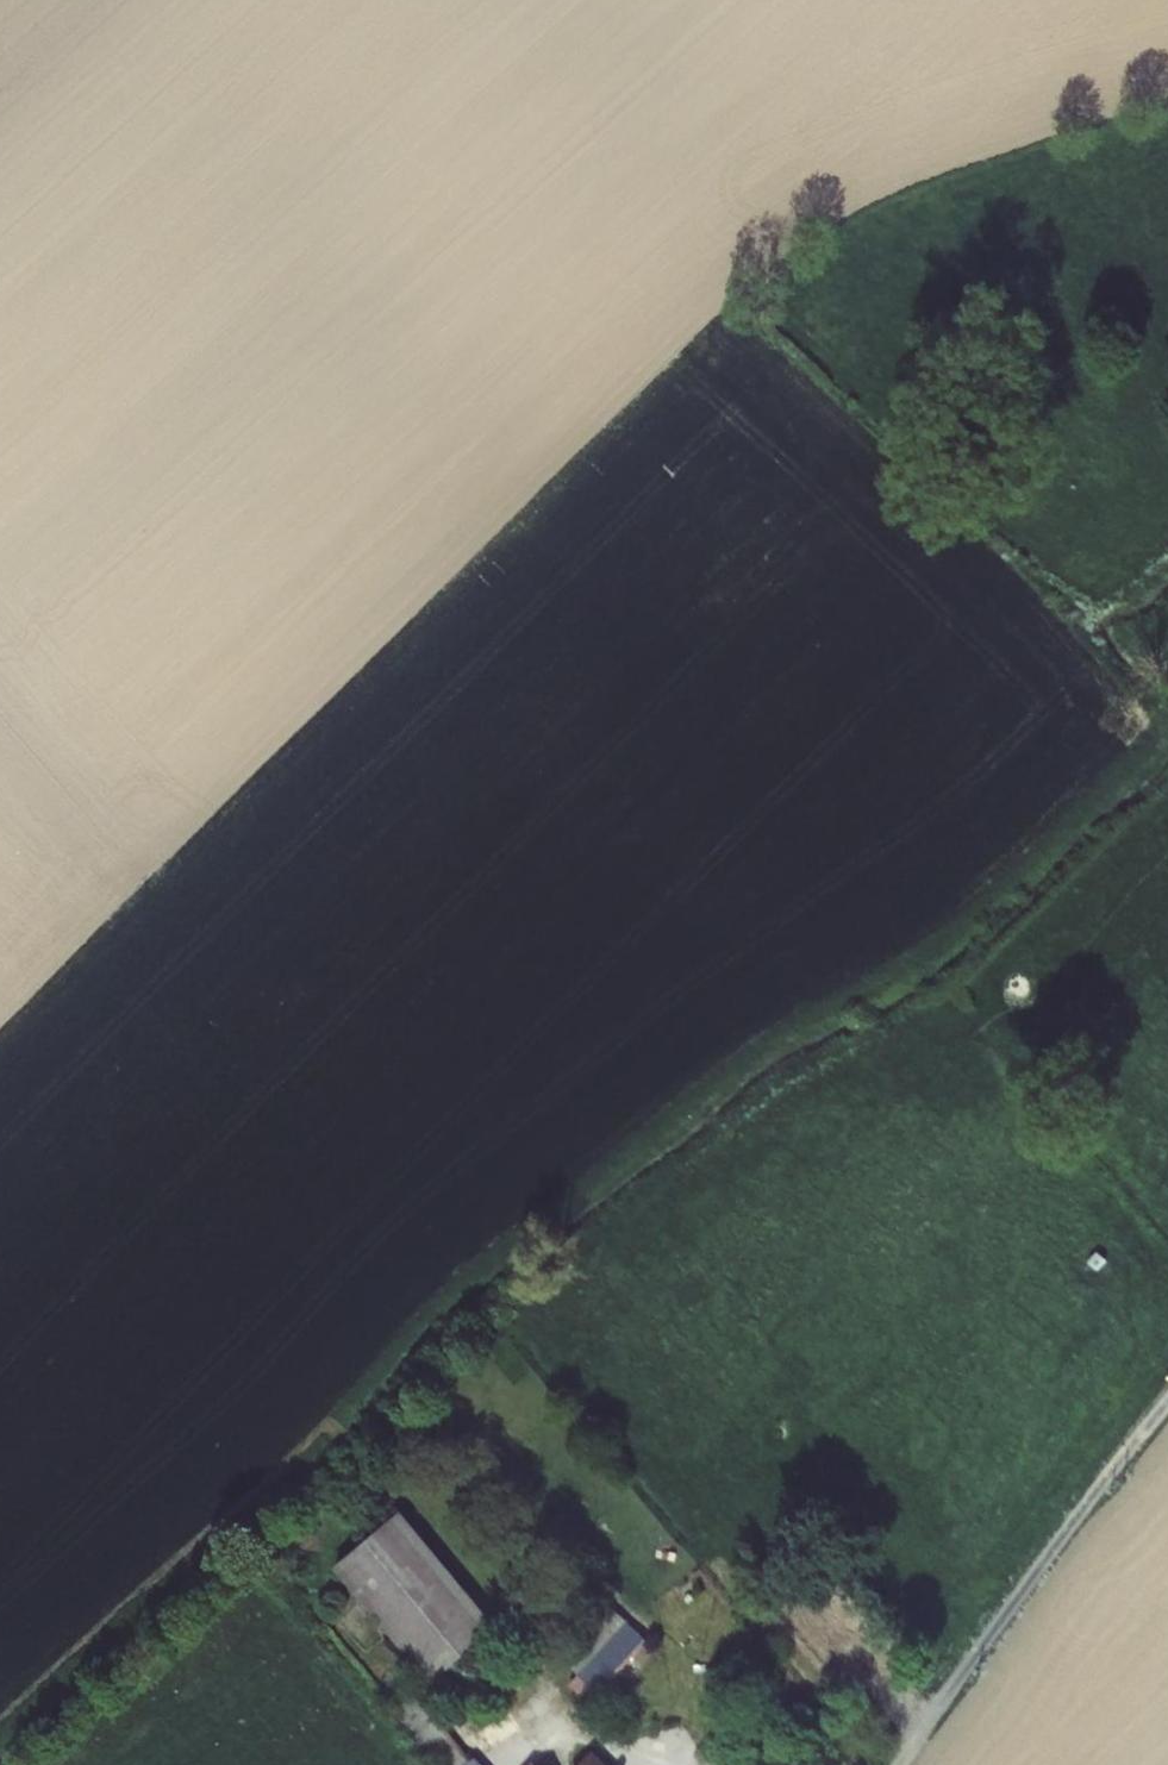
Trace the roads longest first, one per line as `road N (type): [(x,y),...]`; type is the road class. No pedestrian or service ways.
road 1 (residential): [(899,1764),(1063,1533),(1167,1402)]

